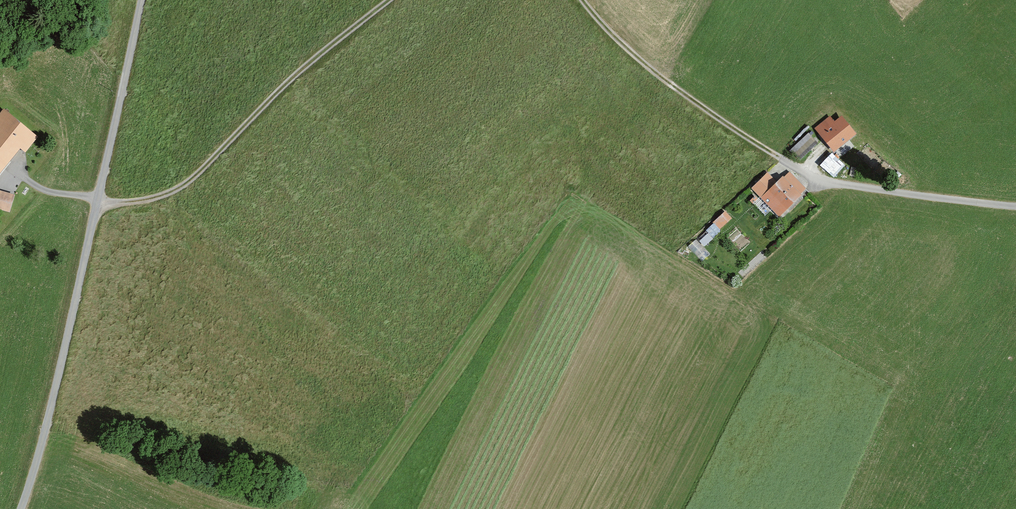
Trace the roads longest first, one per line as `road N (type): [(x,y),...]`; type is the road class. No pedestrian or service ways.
road 1 (unclassified): [(142,0),(20,508)]
road 2 (track): [(1015,205),(824,185),(646,64),(580,0)]
road 3 (track): [(391,0),(291,81),(186,184),(148,197),(97,200),(45,192),(20,172)]

